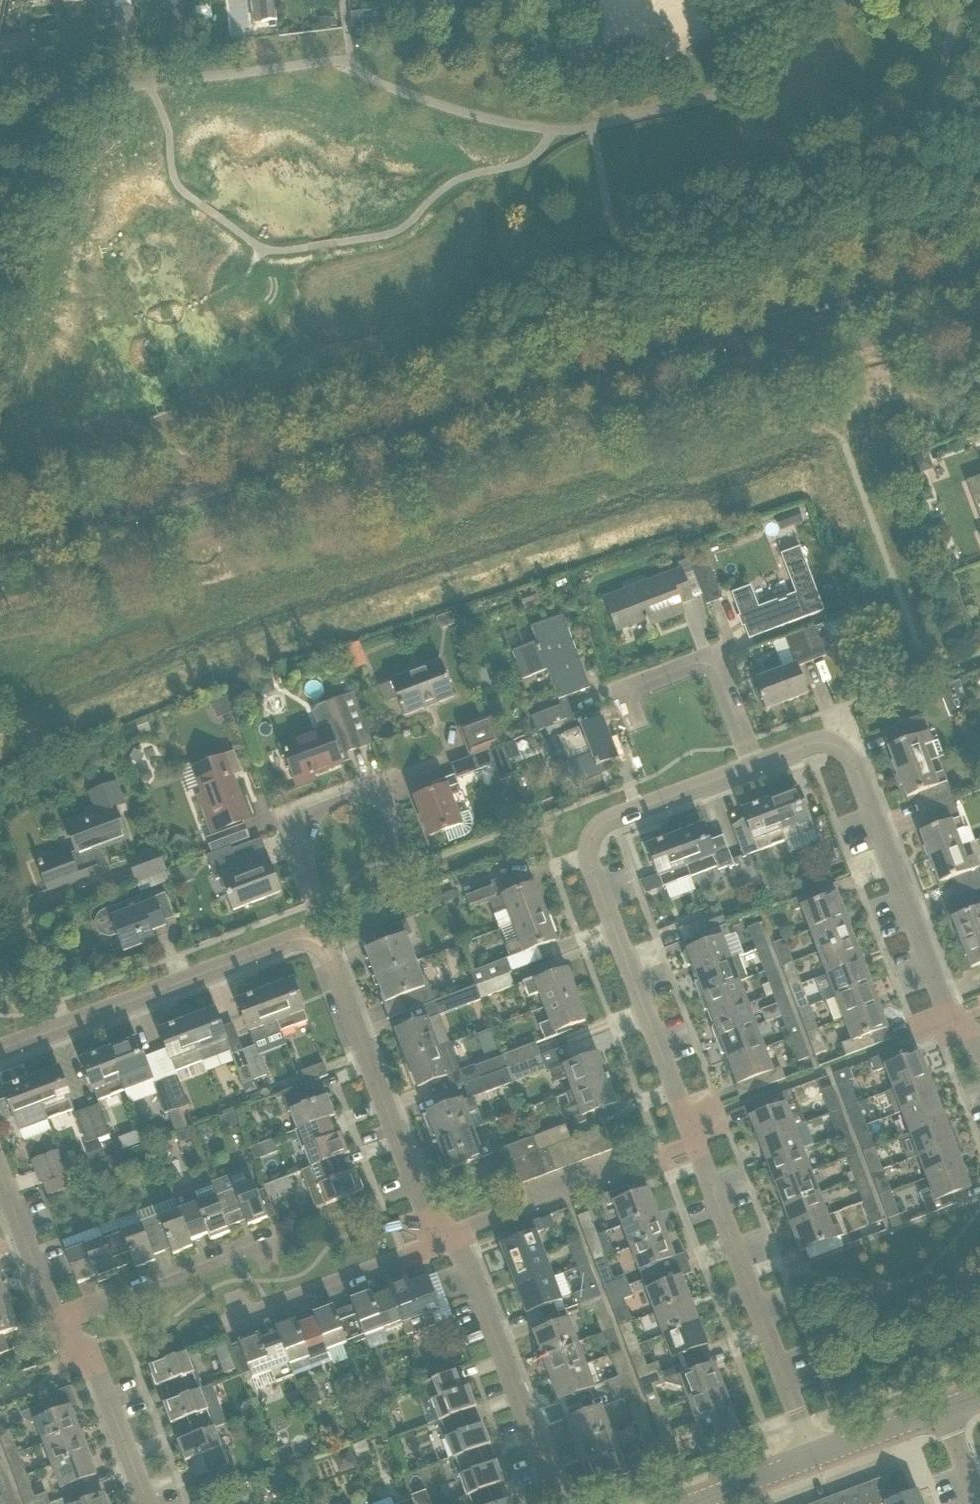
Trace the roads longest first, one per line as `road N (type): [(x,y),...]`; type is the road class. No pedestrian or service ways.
road 1 (secondary): [(979,265),(0,548)]
road 2 (secondary): [(0,567),(576,393),(979,285)]
road 3 (residential): [(810,1467),(587,855),(597,823),(752,764)]
road 4 (residential): [(556,1503),(464,1252),(414,1183),(325,942)]
road 5 (residential): [(979,1055),(952,1019),(852,759),(834,742),(814,740),(752,764)]
road 6 (residential): [(145,1503),(96,1368),(55,1316),(0,1182)]
road 7 (residential): [(0,1047),(295,938),(325,942)]
road 8 (residential): [(325,942),(289,832),(293,818),(361,787),(377,792),(394,817)]
road 9 (residential): [(810,1467),(947,1417)]

